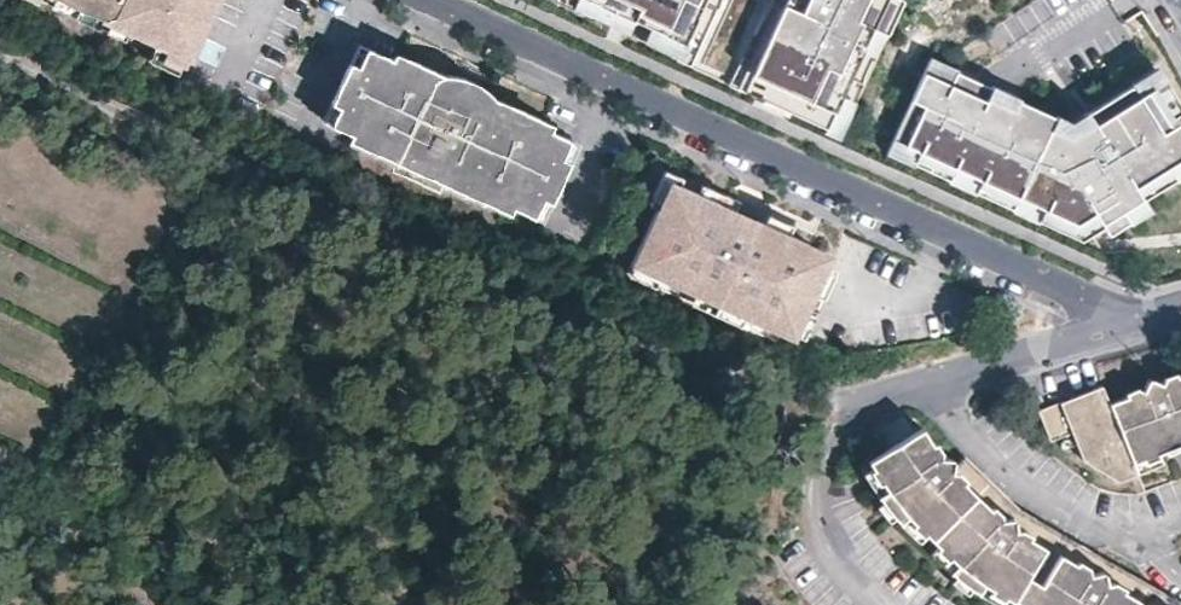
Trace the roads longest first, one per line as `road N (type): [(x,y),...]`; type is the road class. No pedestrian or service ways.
road 1 (residential): [(1134,324),(420,0)]
road 2 (residential): [(1134,324),(838,405)]

